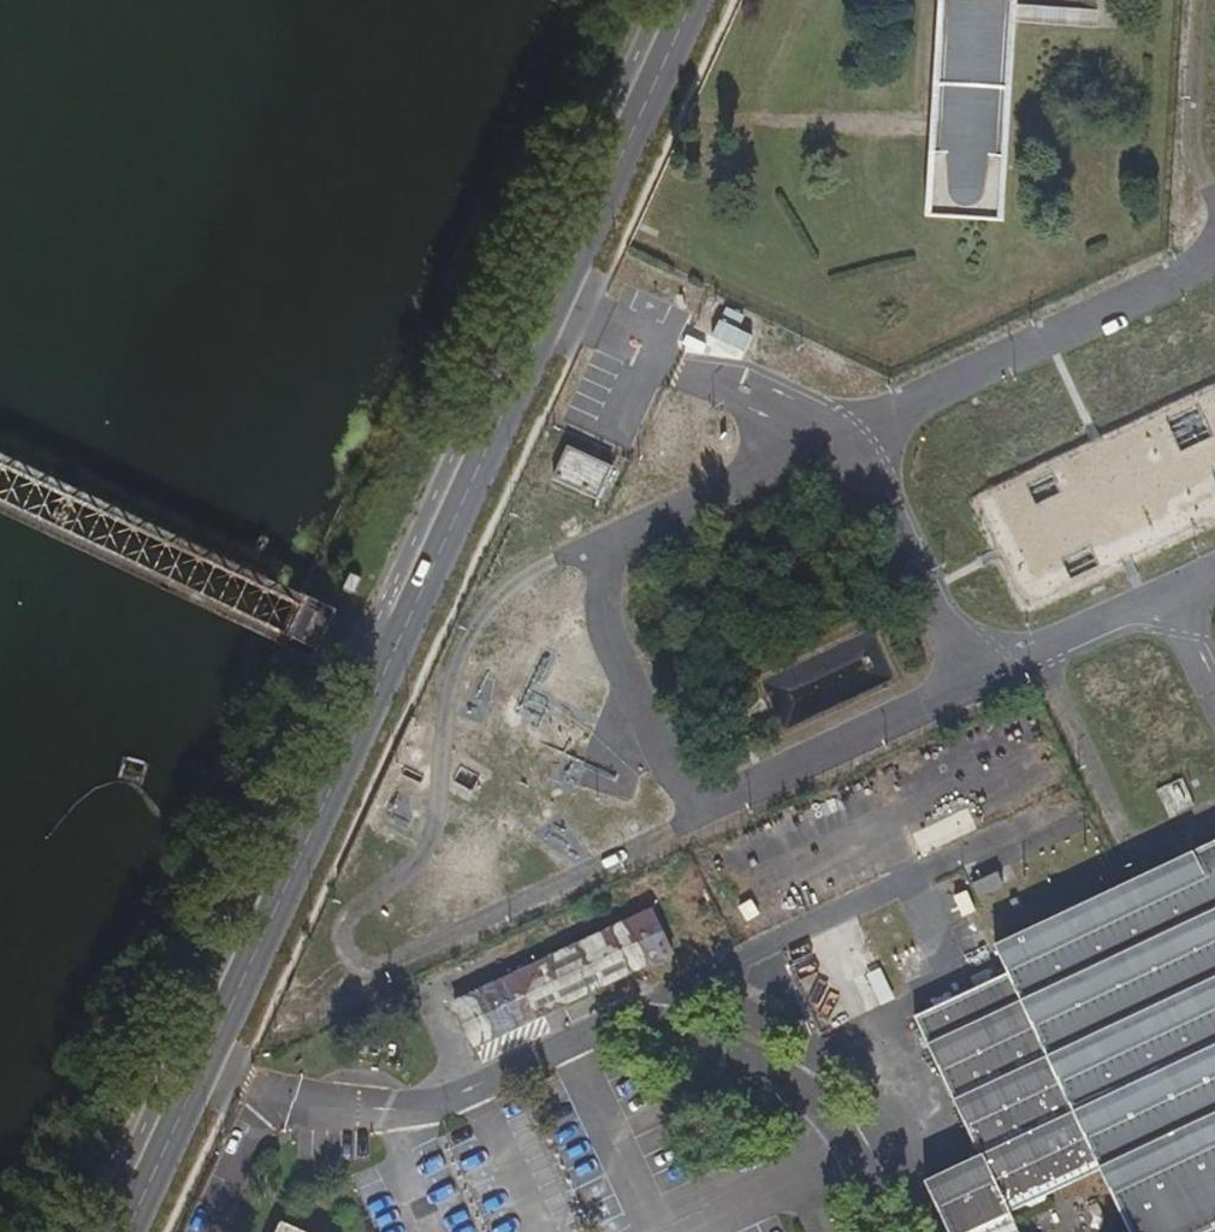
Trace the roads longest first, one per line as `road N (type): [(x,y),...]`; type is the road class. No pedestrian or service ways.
road 1 (secondary): [(128,1231),(696,0)]

